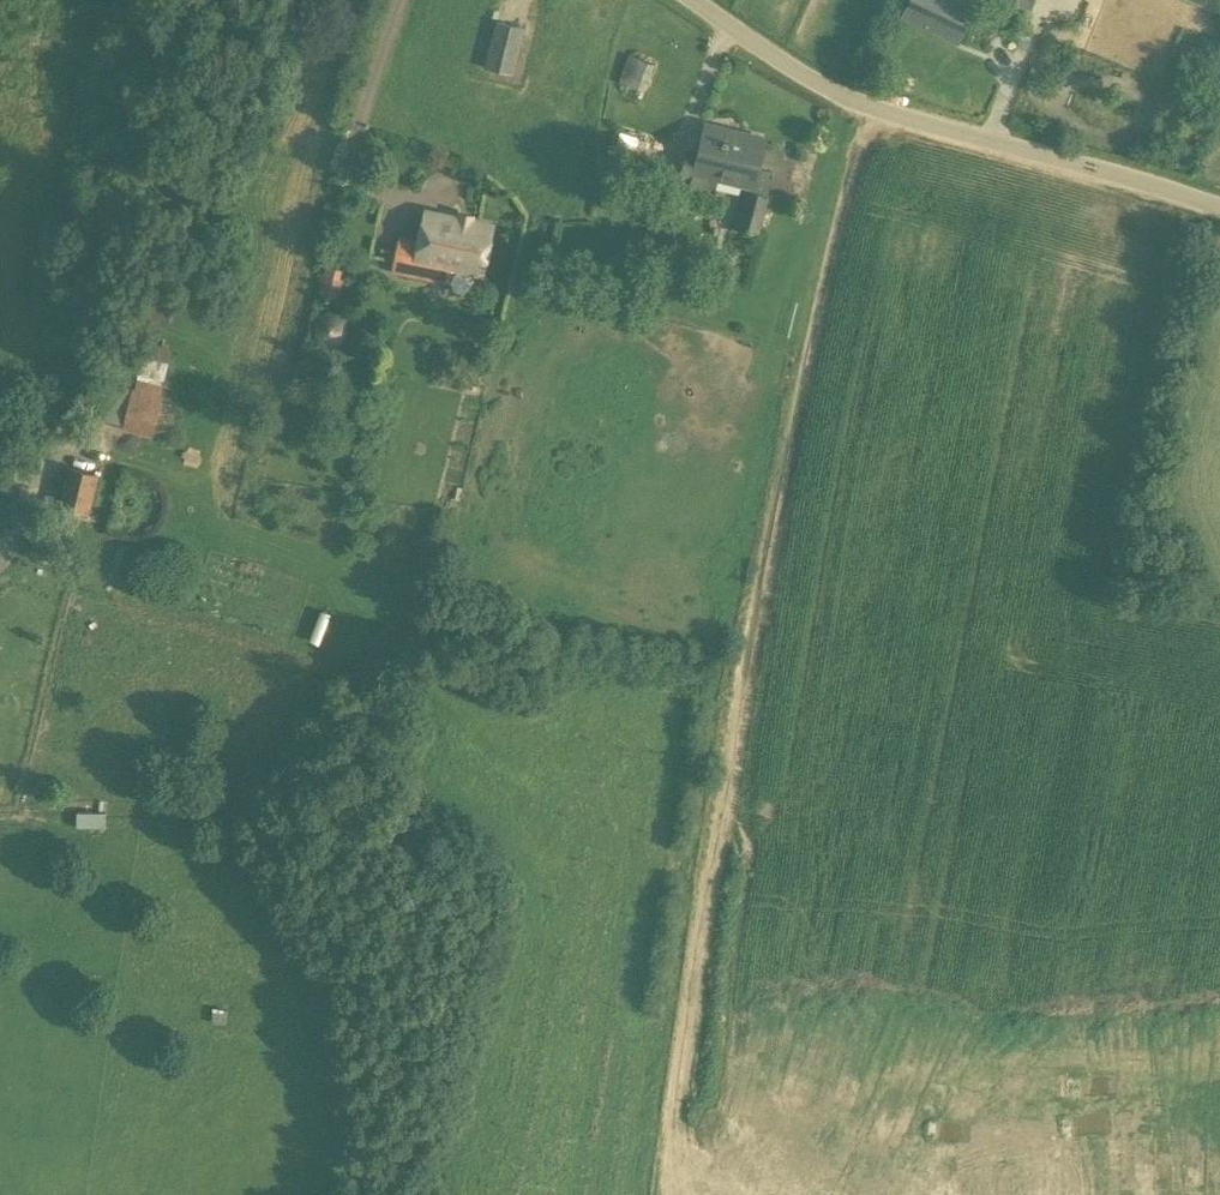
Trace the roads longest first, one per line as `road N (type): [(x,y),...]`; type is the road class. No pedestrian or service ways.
road 1 (unclassified): [(1219,212),(857,105),(691,0)]

